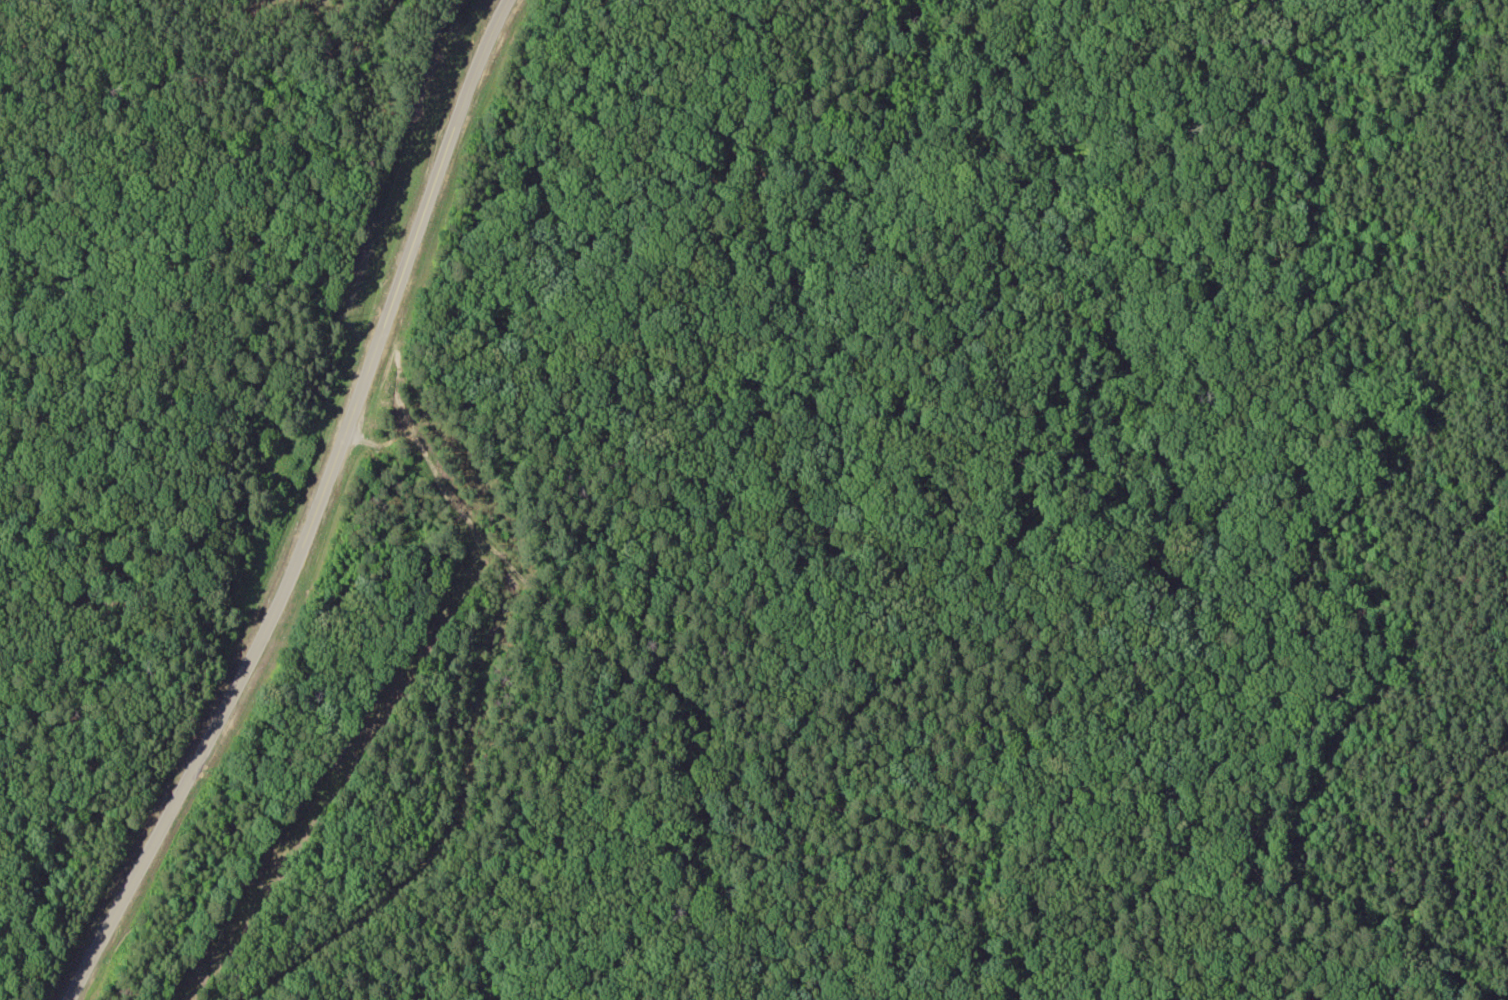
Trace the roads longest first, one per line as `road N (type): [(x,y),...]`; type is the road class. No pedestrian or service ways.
road 1 (tertiary): [(68,999),(258,644),(304,539),(477,62),(508,0)]

